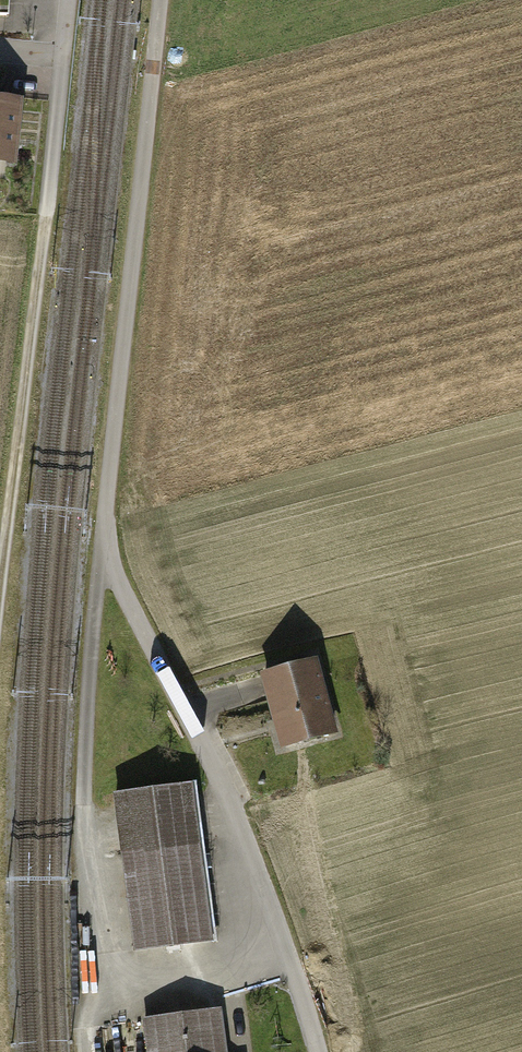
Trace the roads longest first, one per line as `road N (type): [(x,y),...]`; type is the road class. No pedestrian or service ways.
road 1 (track): [(103,553),(160,0)]
road 2 (track): [(317,1051),(233,810),(103,553)]
road 3 (track): [(103,553),(79,826),(84,1051)]
road 4 (track): [(48,219),(0,633)]
road 5 (track): [(81,983),(285,955)]
road 6 (residential): [(65,57),(48,219)]

